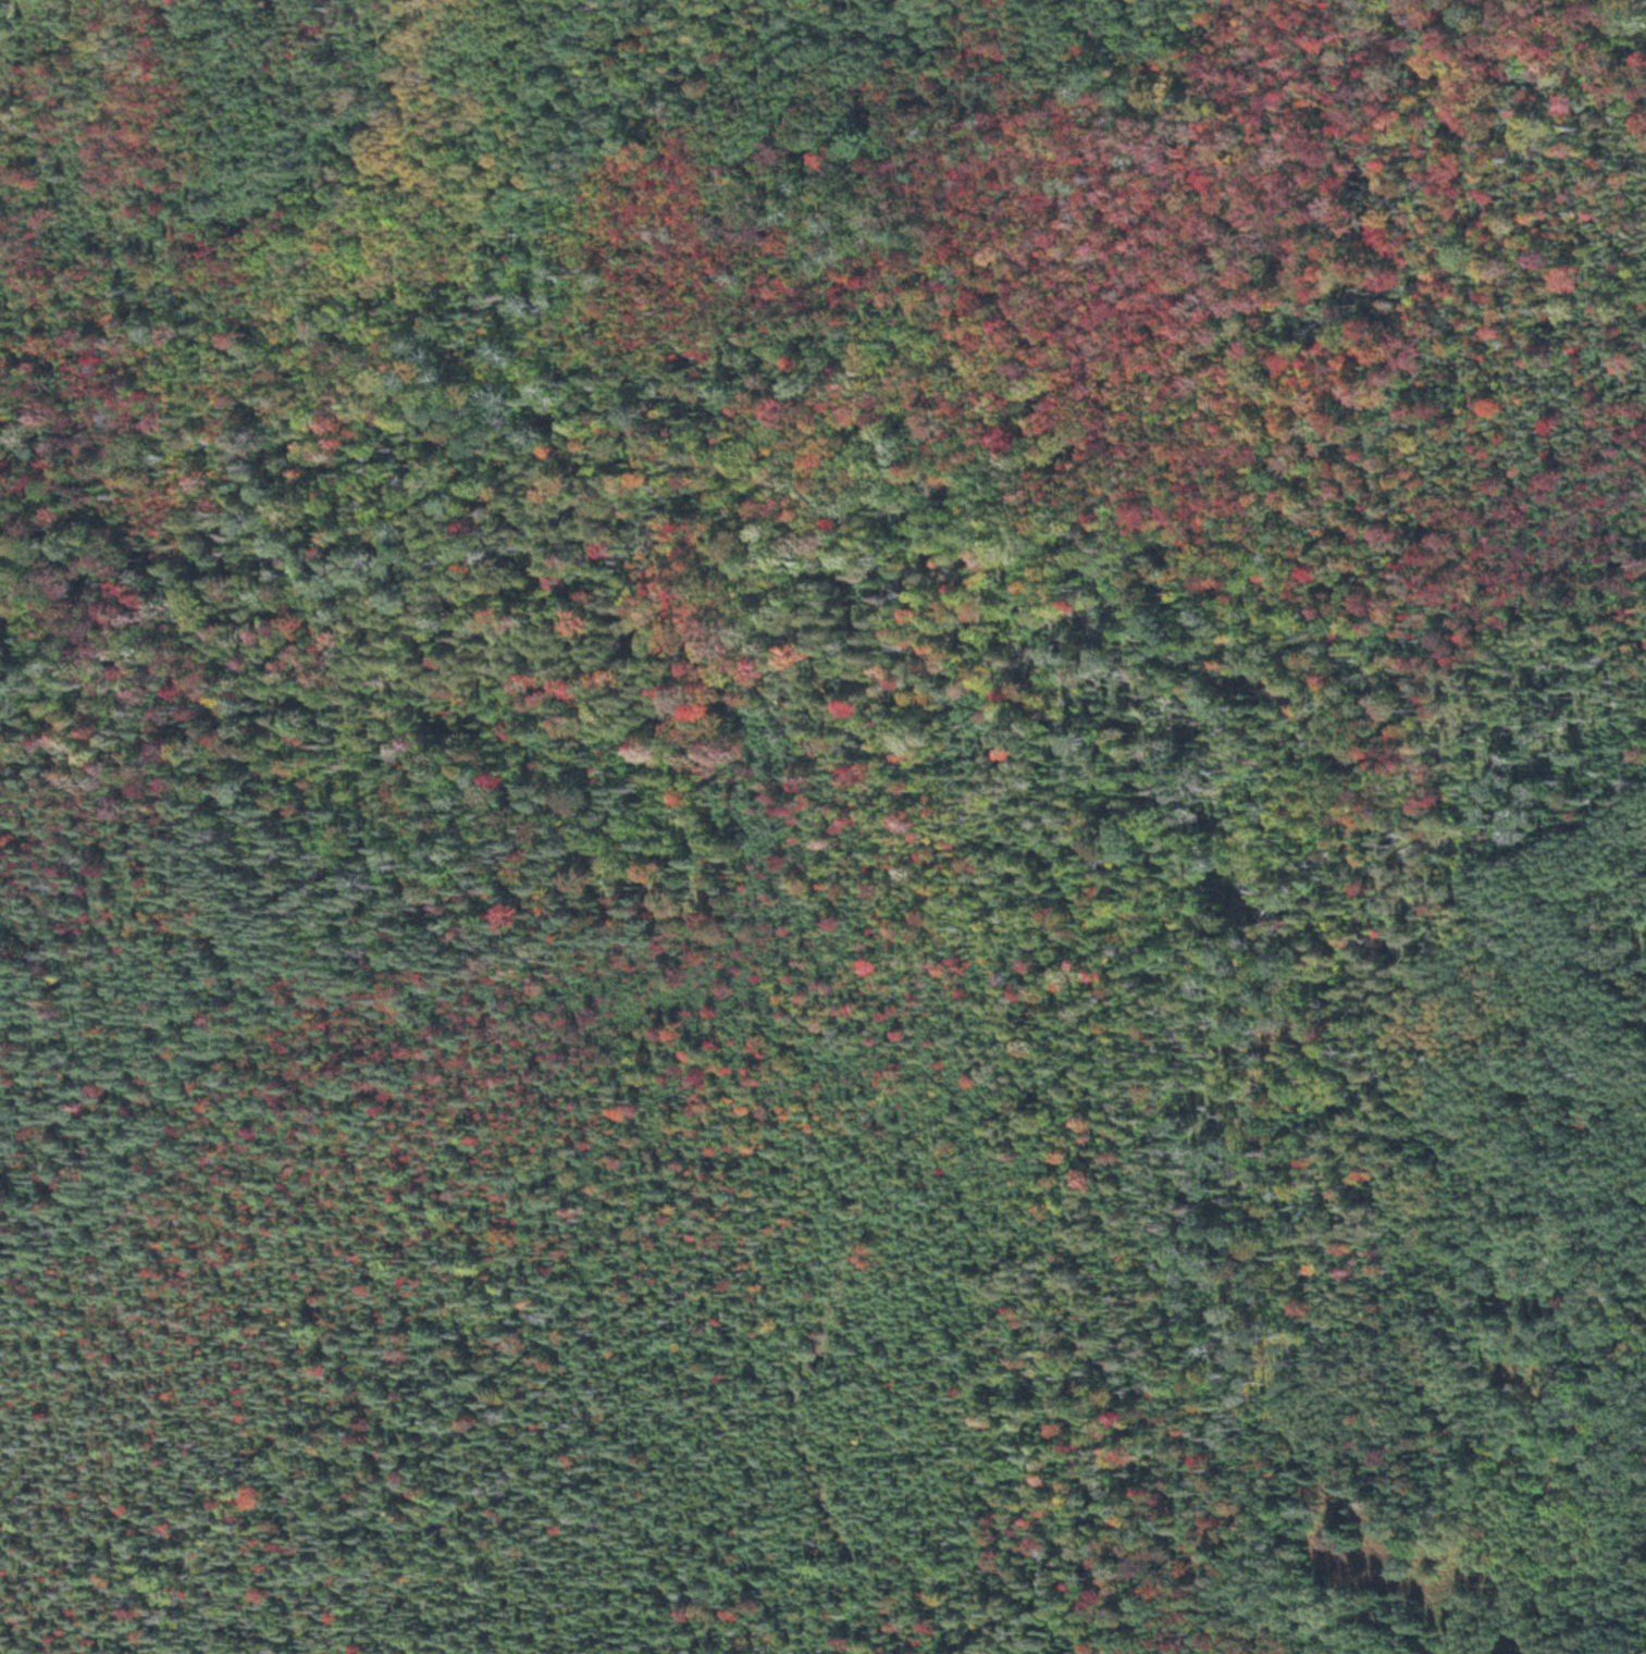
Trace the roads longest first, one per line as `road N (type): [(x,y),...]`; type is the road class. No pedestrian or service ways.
road 1 (residential): [(1415,1653),(1536,1576),(1645,1560)]

